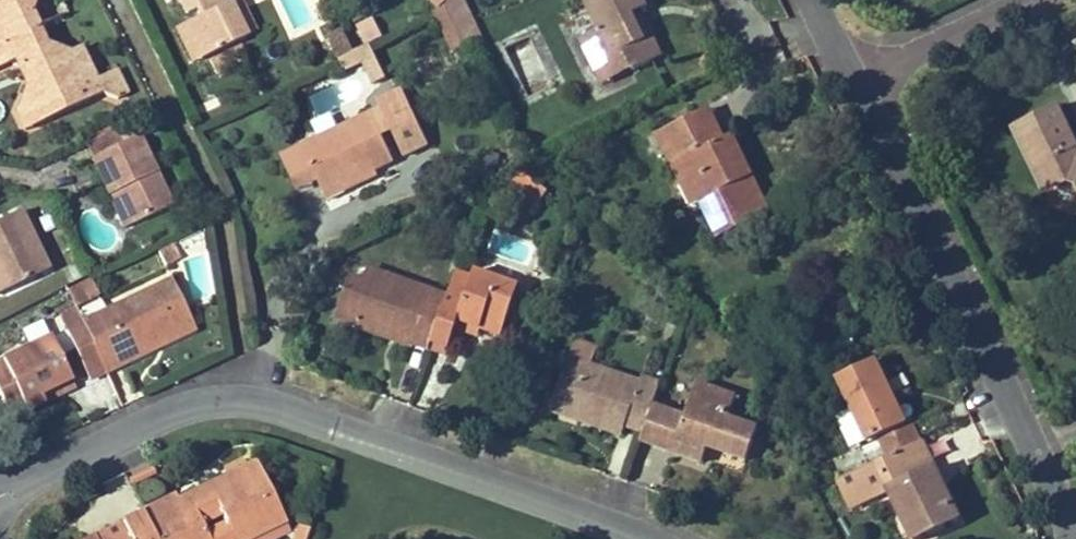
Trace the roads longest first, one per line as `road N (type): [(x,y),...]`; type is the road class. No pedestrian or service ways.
road 1 (residential): [(660,538),(255,402),(198,401),(0,494)]
road 2 (residential): [(1075,506),(852,75)]
road 3 (residential): [(852,75),(1012,0)]

